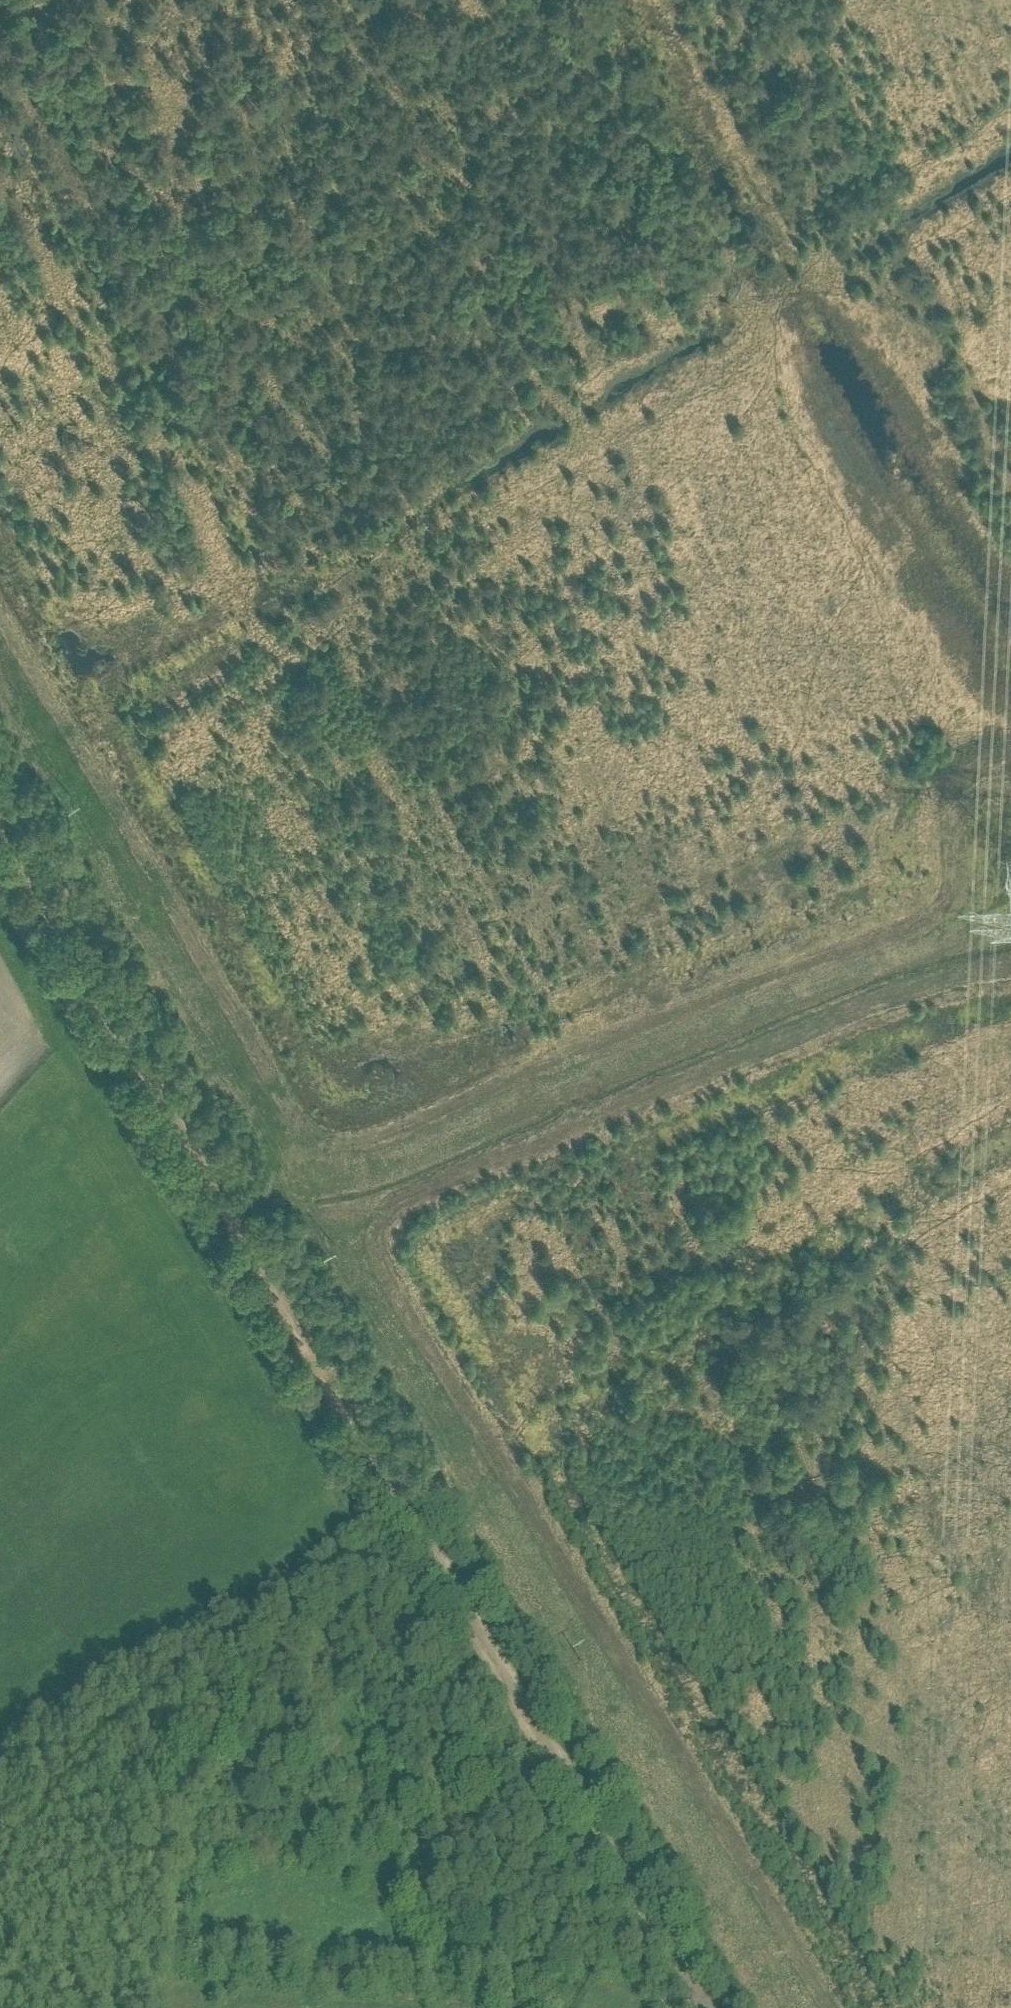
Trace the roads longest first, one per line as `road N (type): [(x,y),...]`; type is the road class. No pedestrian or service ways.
road 1 (track): [(708,2007),(0,820)]

